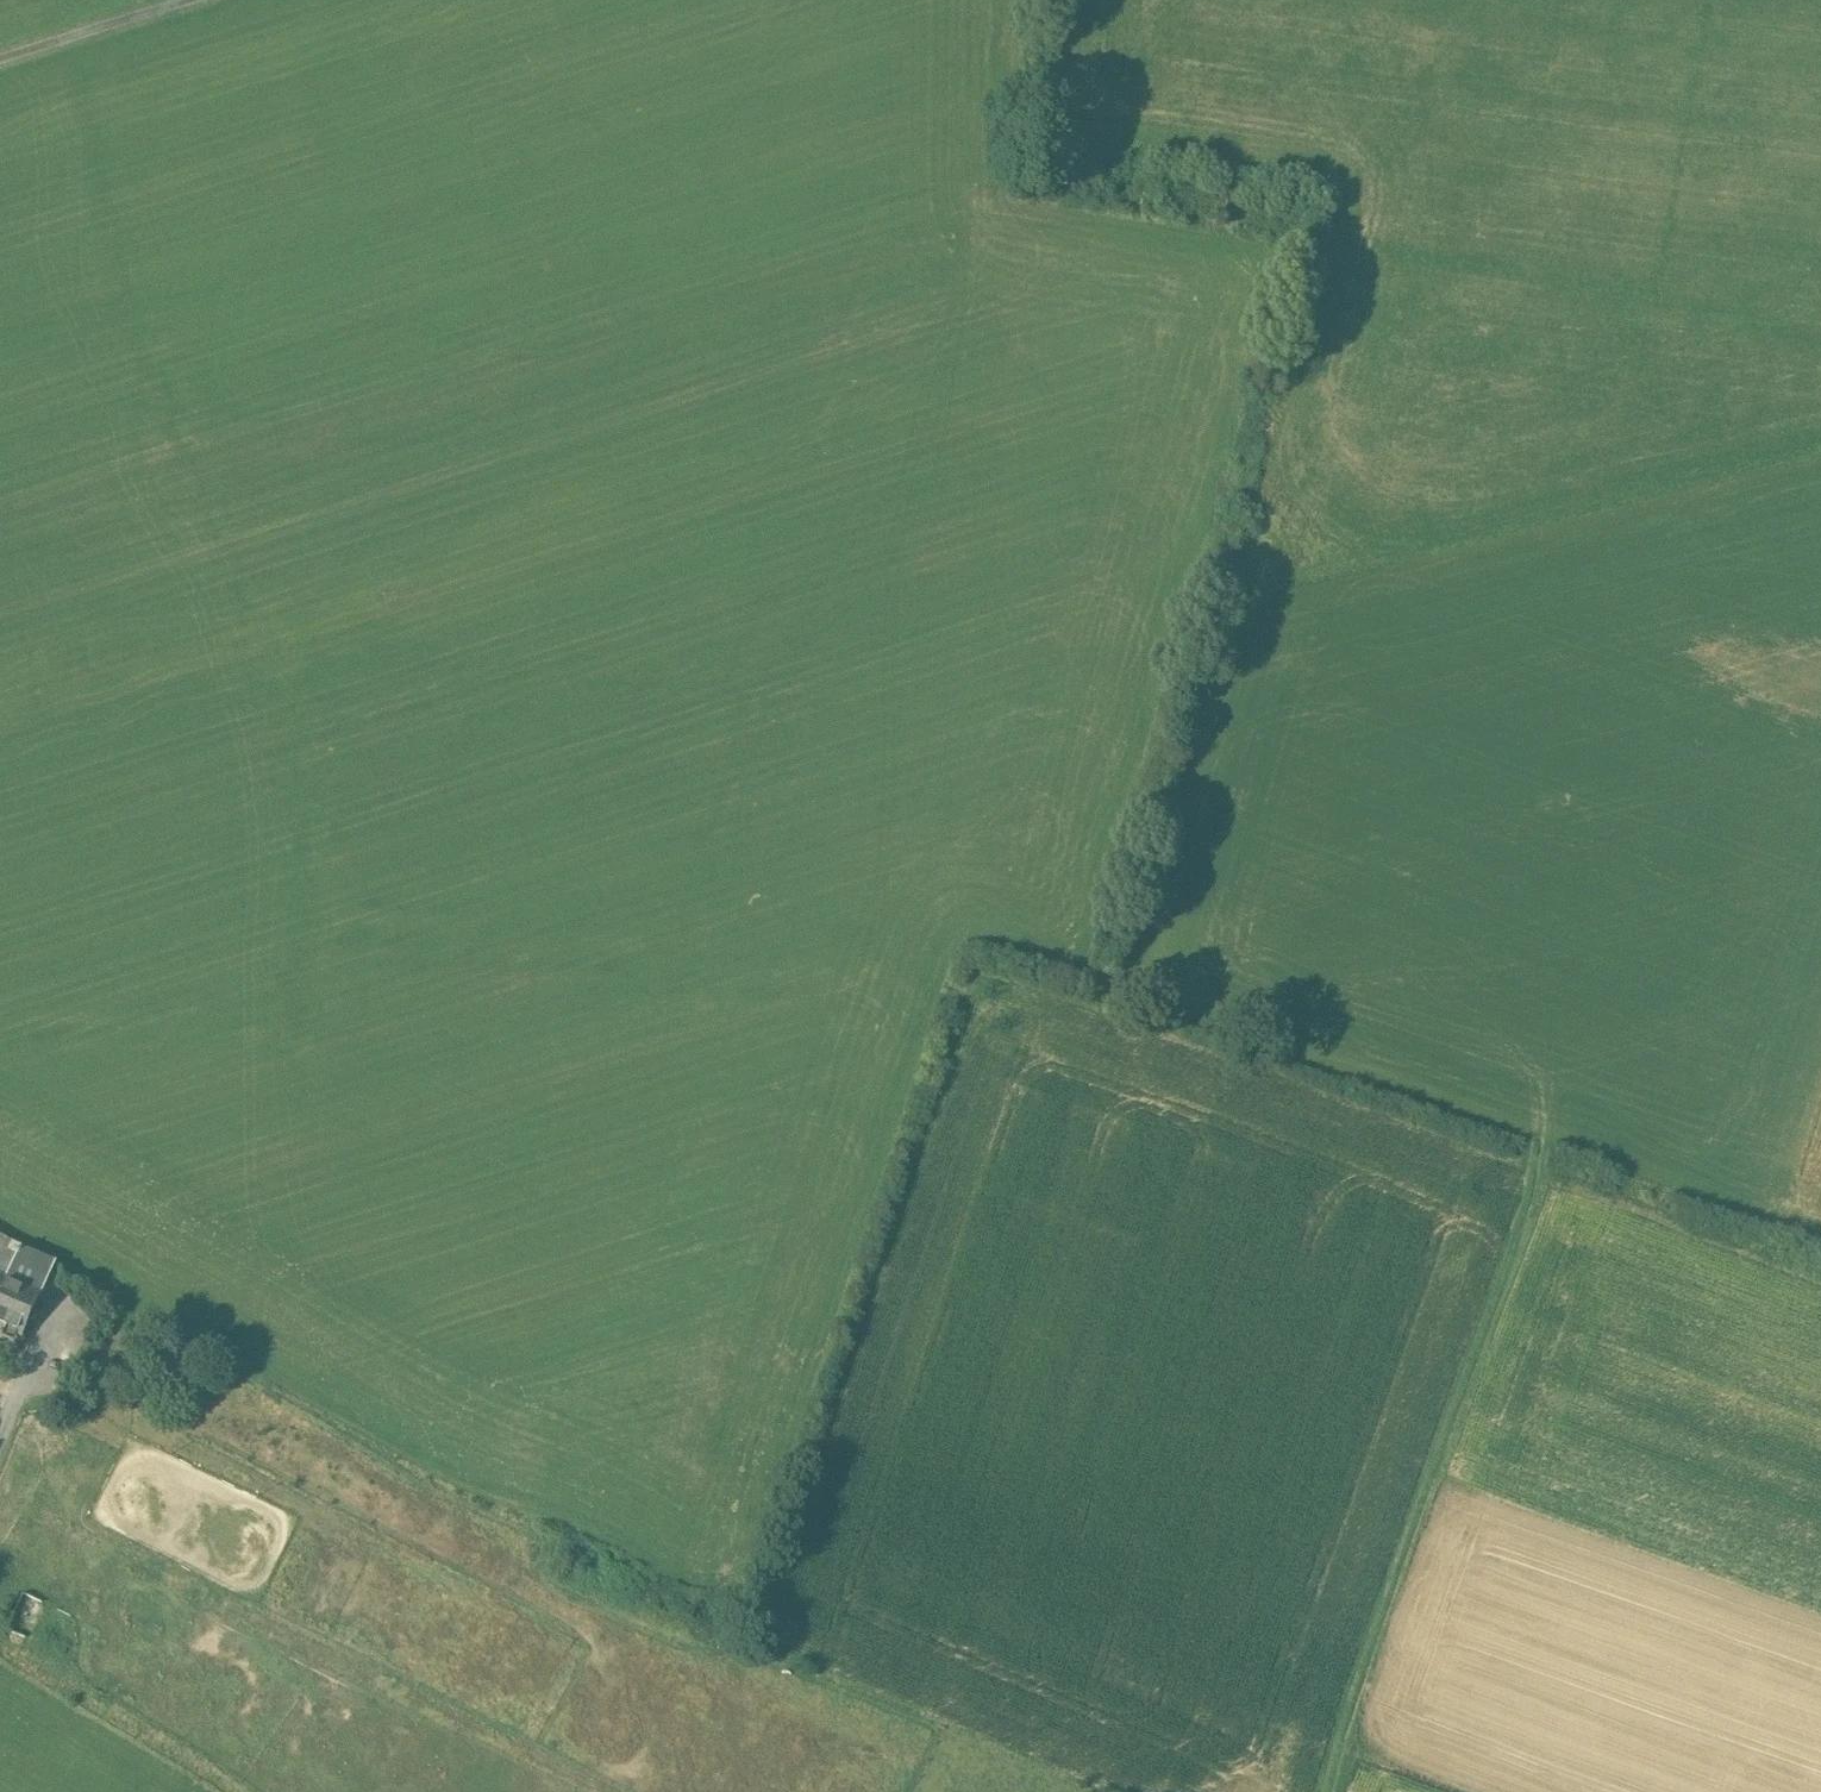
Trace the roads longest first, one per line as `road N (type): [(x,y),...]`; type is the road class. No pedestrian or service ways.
road 1 (track): [(0,63),(204,0)]
road 2 (residential): [(0,1447),(66,1295)]

